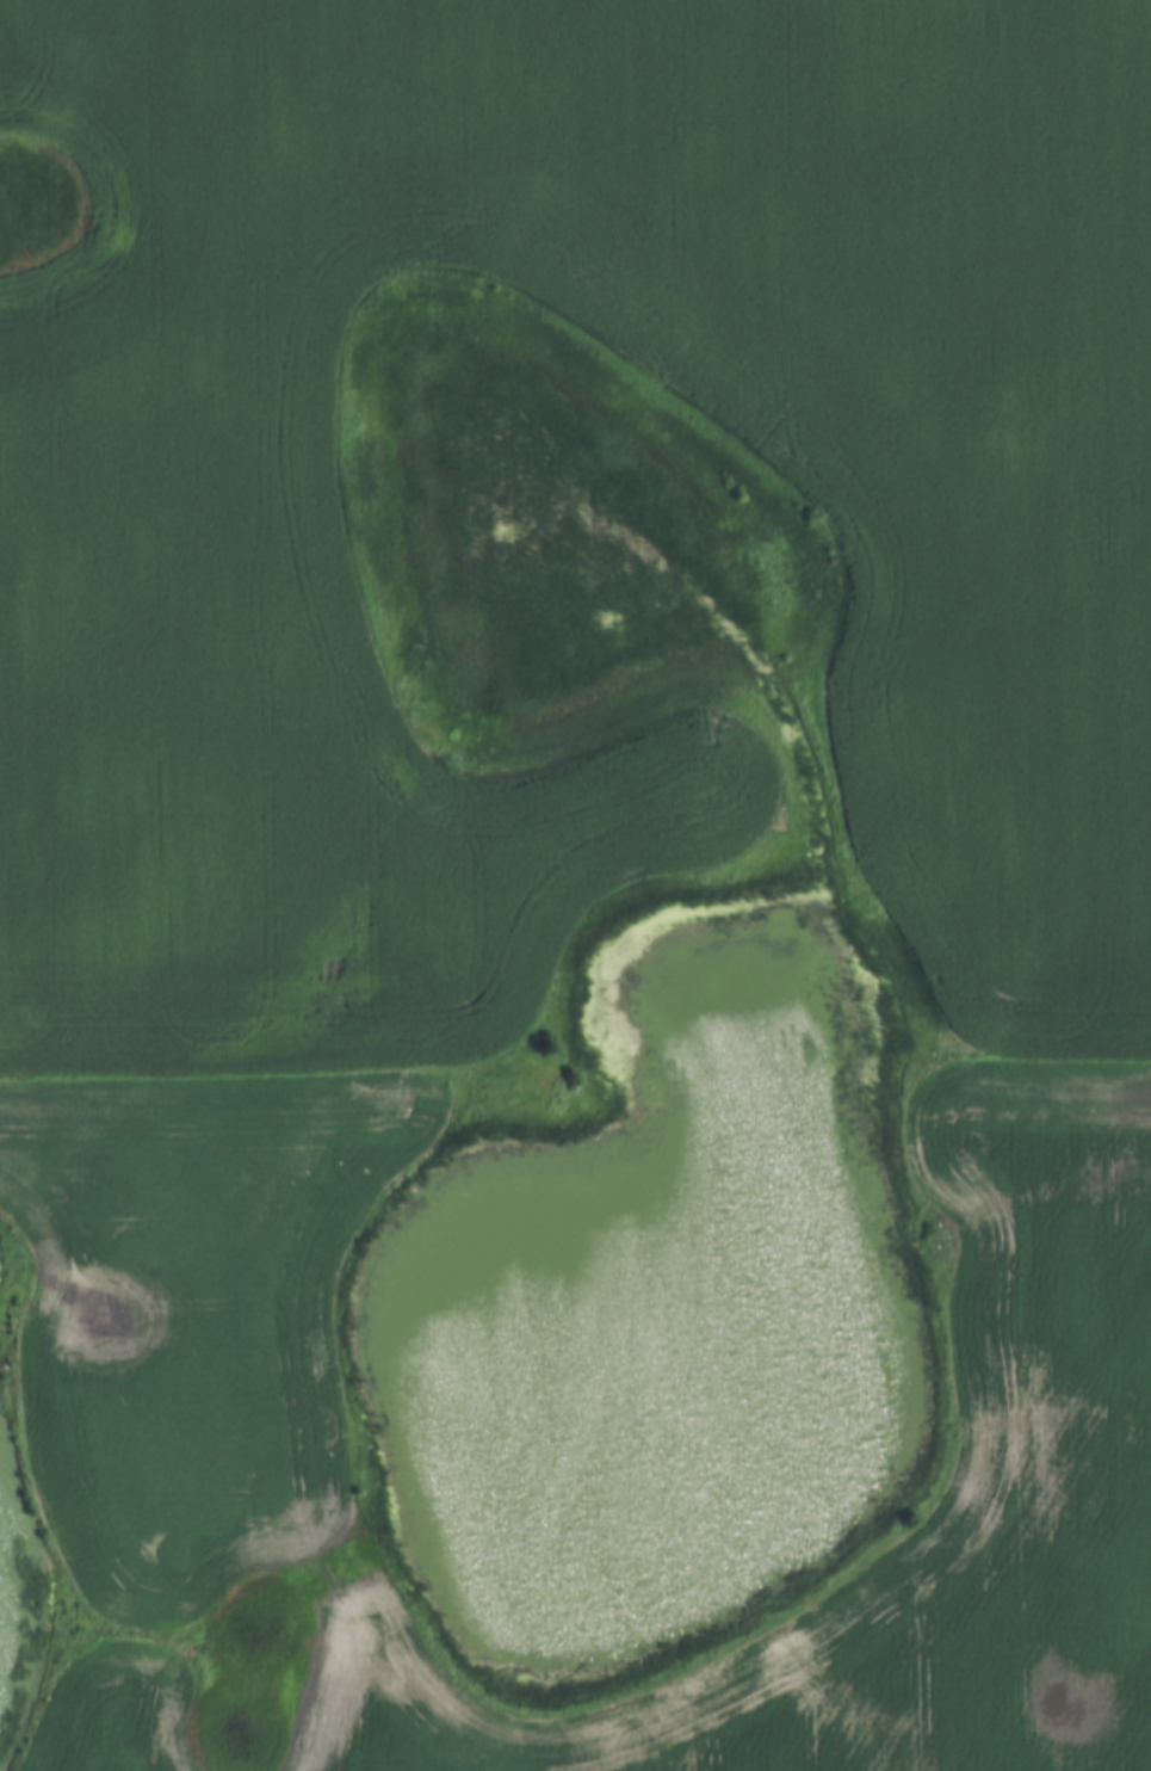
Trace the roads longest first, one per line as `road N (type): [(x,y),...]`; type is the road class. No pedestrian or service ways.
road 1 (track): [(159,209),(162,0)]

